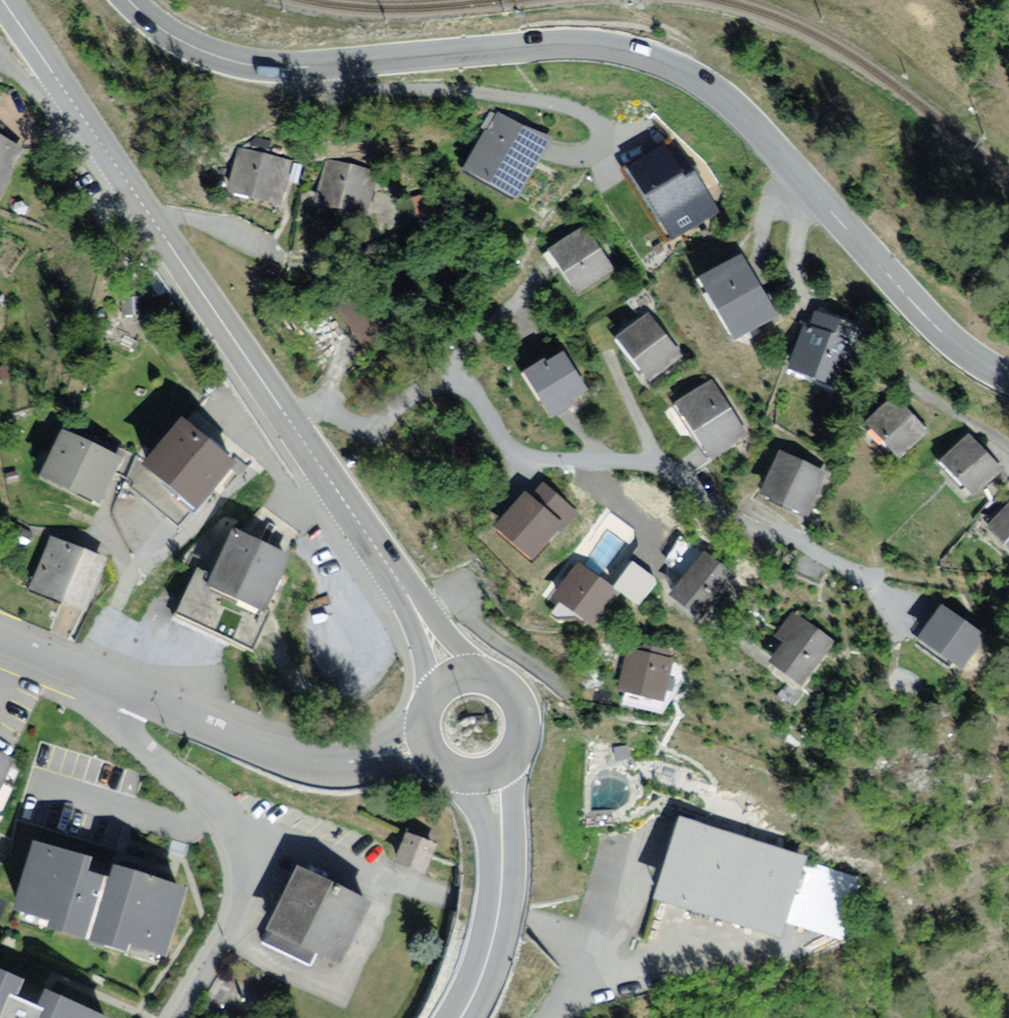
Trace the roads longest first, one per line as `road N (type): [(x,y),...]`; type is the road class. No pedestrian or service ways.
road 1 (primary): [(132,0),(164,29),(257,66),(617,46),(675,66),(726,96),(906,297),(966,356),(1008,380)]
road 2 (residential): [(287,415),(337,413),(375,429),(434,390),(471,396),(529,452),(594,469),(673,470),(885,596)]
road 3 (primary): [(287,415),(5,0)]
road 4 (residential): [(235,829),(267,827),(557,939),(575,951),(582,971),(580,990),(556,1017)]
road 5 (tertiary): [(121,690),(318,764),(375,765),(430,750)]
road 6 (primary): [(451,681),(408,592),(287,415)]
road 7 (primary): [(458,1017),(485,959),(502,889),(494,776)]
road 8 (residential): [(177,1017),(240,905),(245,869),(235,829)]
road 9 (residential): [(235,829),(132,733),(121,690)]
road 10 (primary): [(494,776),(523,752),(528,715),(520,697),(489,676),(451,681)]
road 11 (tertiary): [(0,639),(121,690)]

